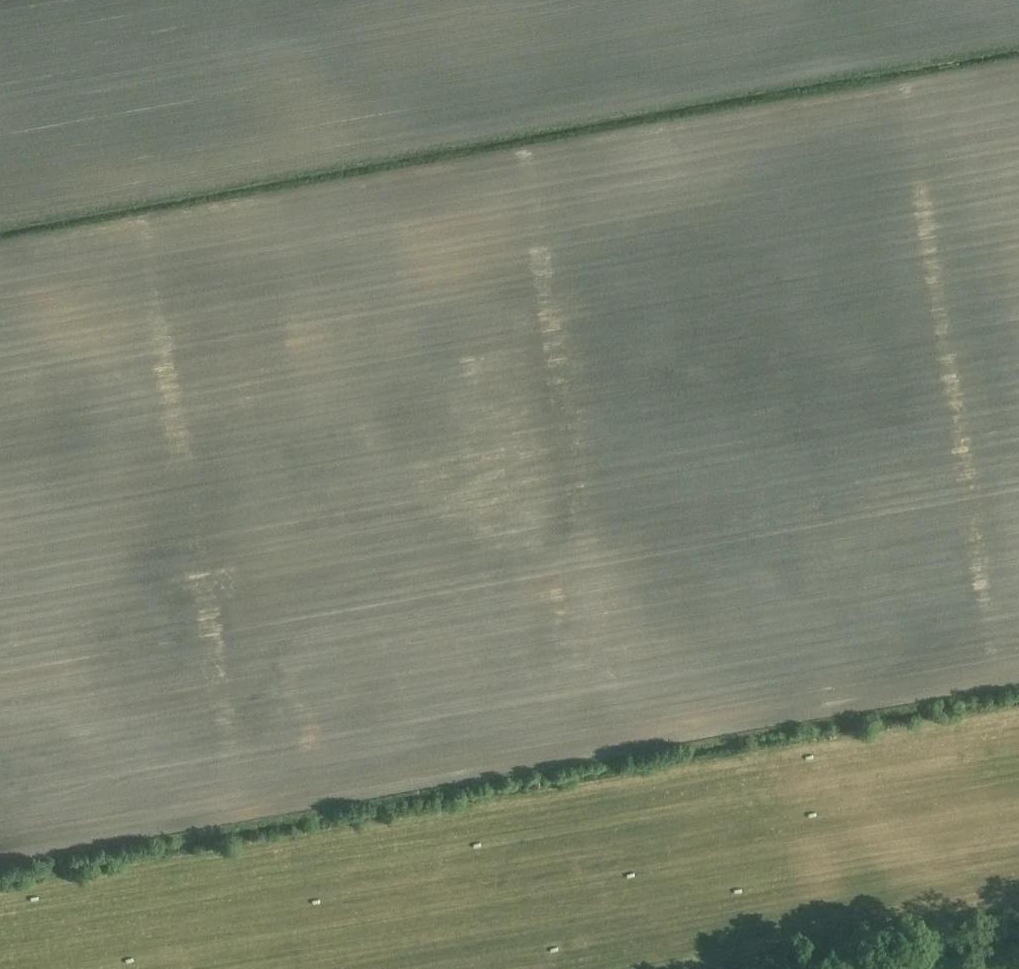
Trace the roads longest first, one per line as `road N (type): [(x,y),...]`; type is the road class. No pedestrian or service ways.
road 1 (track): [(815,968),(1018,933)]

